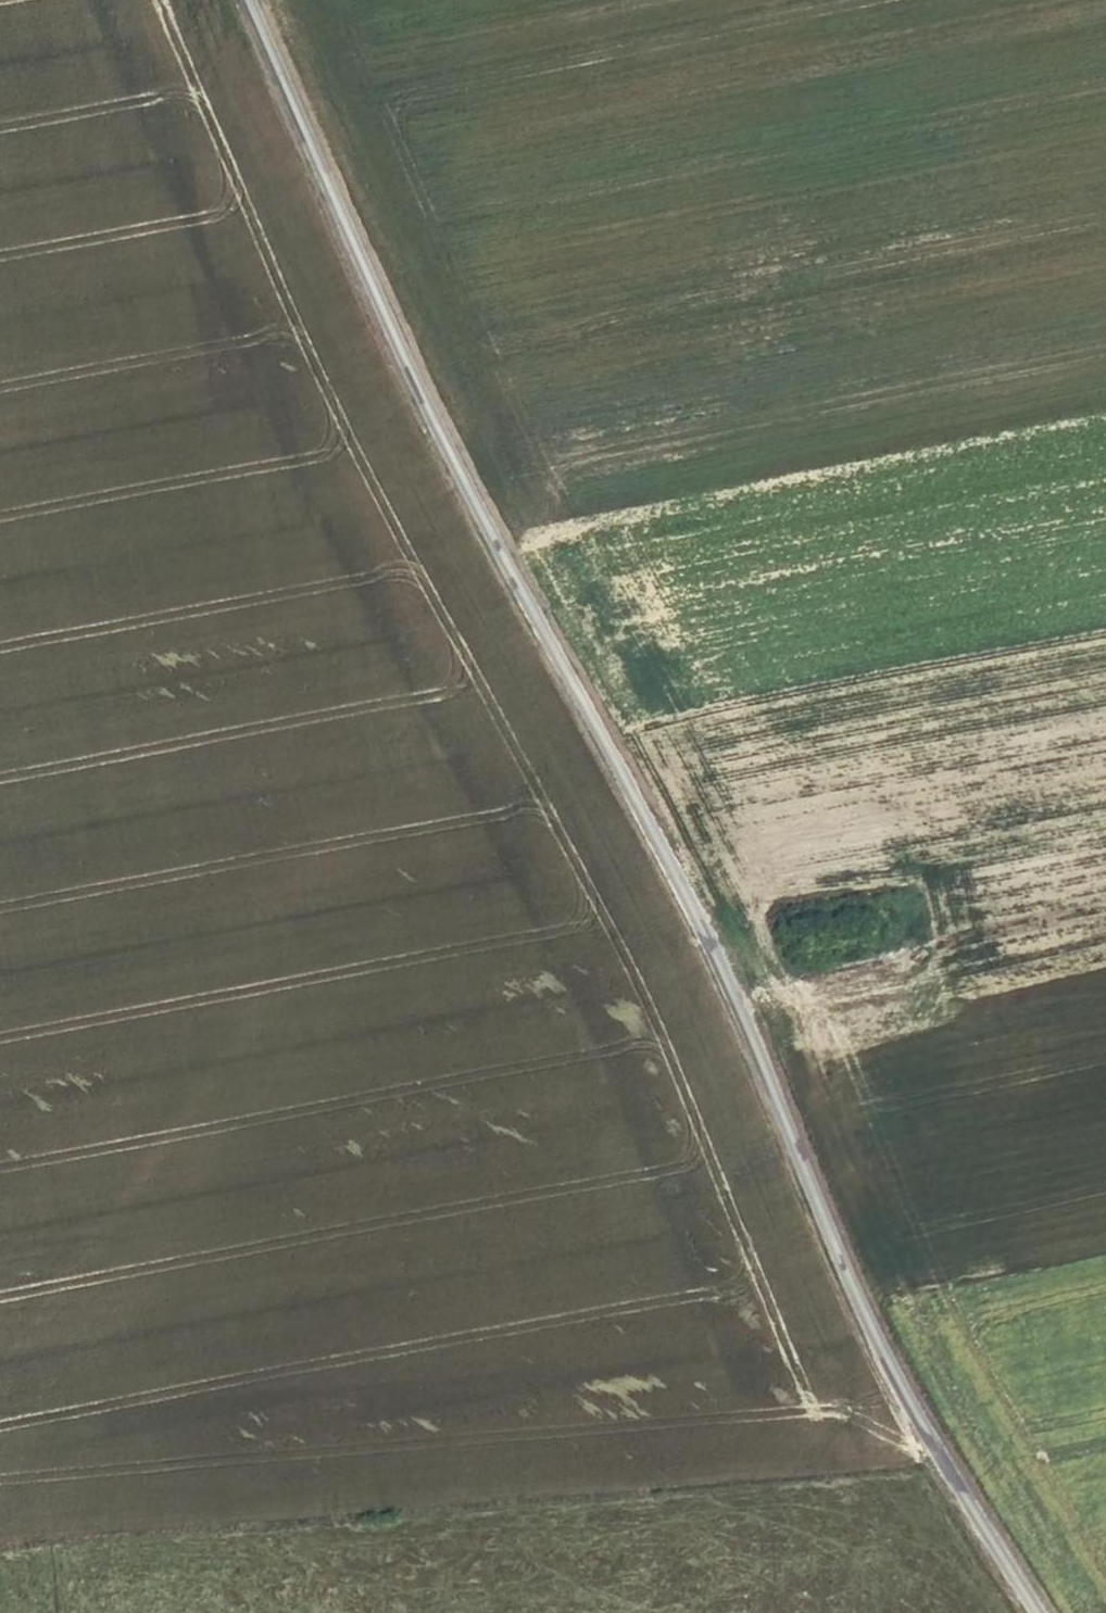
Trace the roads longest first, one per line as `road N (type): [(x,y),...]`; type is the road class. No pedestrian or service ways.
road 1 (unclassified): [(246,0),(421,393),(710,940),(859,1302),(1036,1612)]

